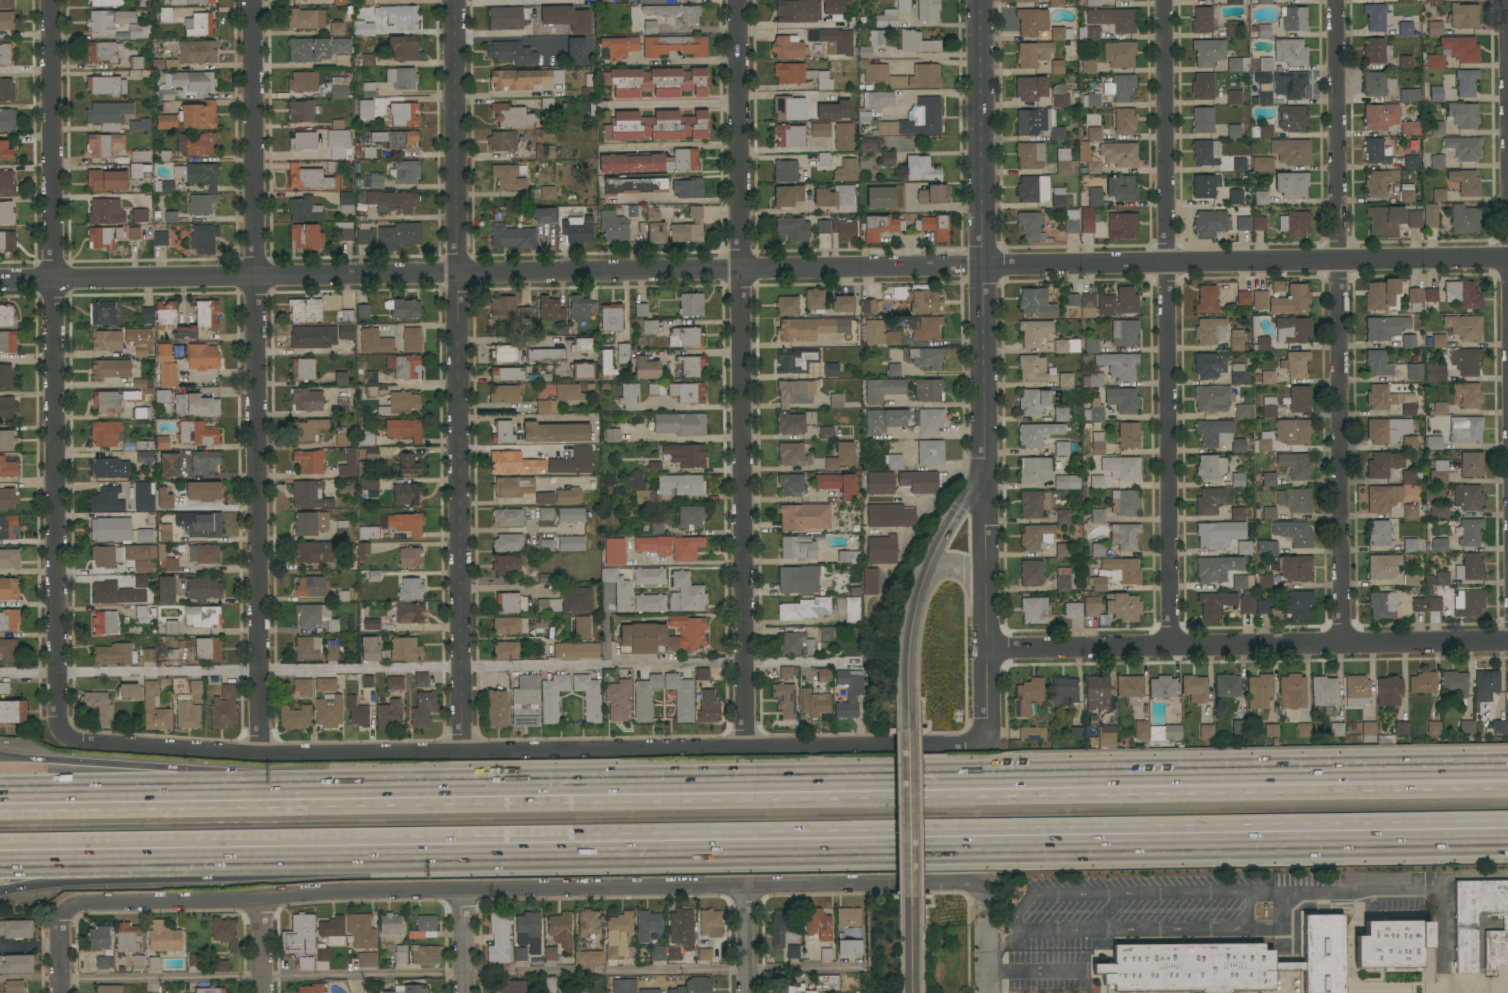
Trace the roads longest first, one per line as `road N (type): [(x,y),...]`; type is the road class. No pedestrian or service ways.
road 1 (motorway): [(1507,788),(0,810)]
road 2 (motorway): [(0,839),(1507,818)]
road 3 (residential): [(1507,259),(0,280)]
road 4 (motorway): [(301,858),(1507,842)]
road 5 (motorway): [(1507,770),(318,789)]
road 6 (residential): [(56,723),(62,734),(104,745),(261,756),(747,753),(968,746),(979,739)]
road 7 (residential): [(68,912),(331,892),(968,883),(989,890)]
road 8 (residential): [(253,0),(261,756)]
road 9 (tertiary): [(456,0),(463,754)]
road 10 (residential): [(740,0),(747,753)]
road 11 (residential): [(52,0),(56,723)]
road 12 (residential): [(1166,0),(1171,648)]
road 13 (residential): [(1336,0),(1344,645)]
road 14 (residential): [(988,650),(1507,641)]
road 15 (tertiary): [(978,0),(984,474)]
road 16 (motorway): [(318,789),(0,789)]
road 17 (motorway): [(318,789),(179,768),(17,759)]
road 18 (motorway): [(0,889),(301,858)]
road 19 (motorway): [(0,864),(301,858)]
road 20 (tertiary): [(910,896),(908,730)]
road 21 (residential): [(986,580),(987,730),(979,739)]
road 22 (tertiary): [(908,730),(908,648),(926,576)]

